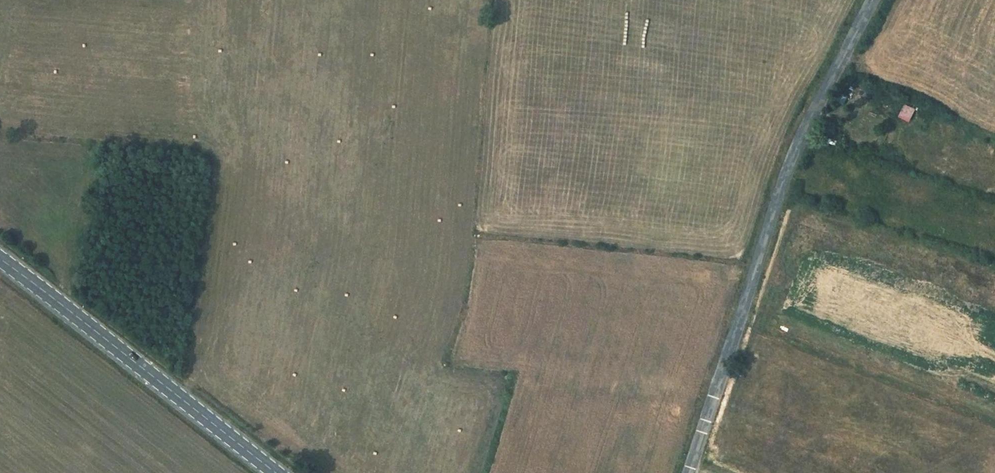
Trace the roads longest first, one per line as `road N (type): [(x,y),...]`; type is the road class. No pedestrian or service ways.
road 1 (unclassified): [(881,0),(824,104),(693,472)]
road 2 (tertiary): [(0,261),(274,472)]

